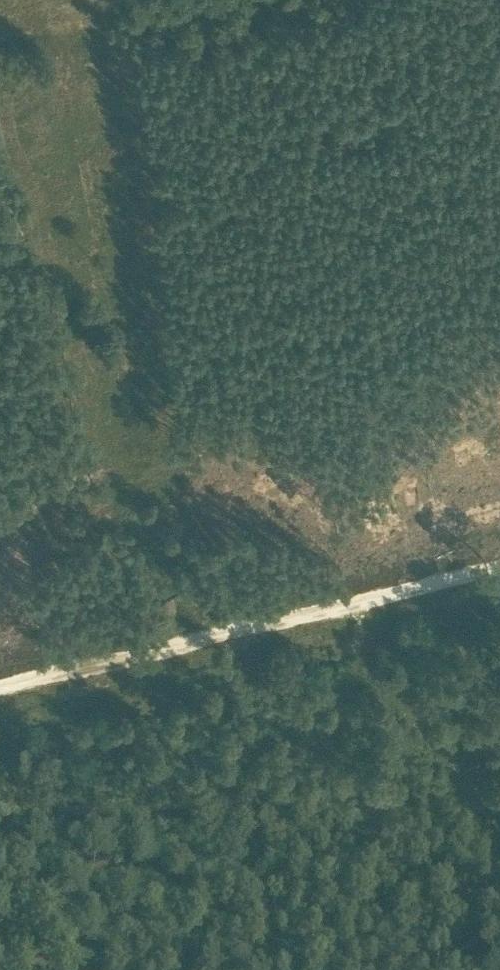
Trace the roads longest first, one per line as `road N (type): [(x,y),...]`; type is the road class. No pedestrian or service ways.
road 1 (track): [(0,686),(499,566)]

